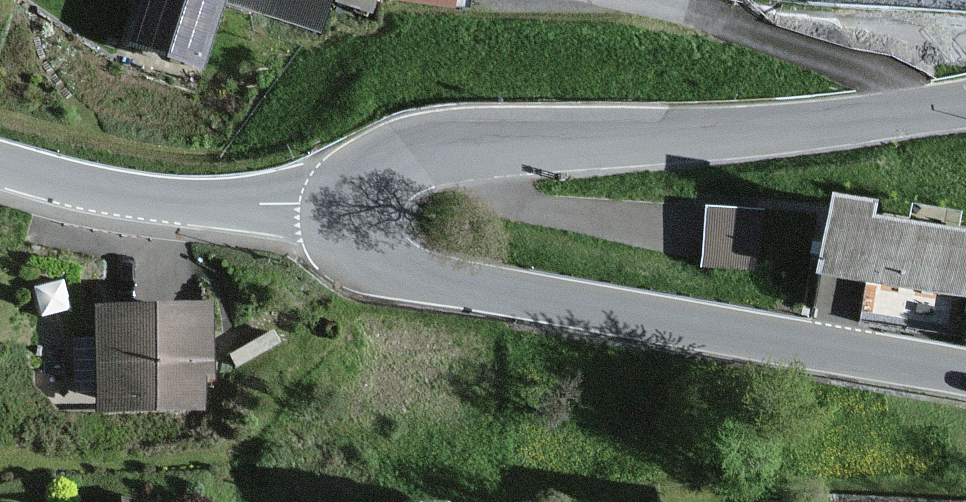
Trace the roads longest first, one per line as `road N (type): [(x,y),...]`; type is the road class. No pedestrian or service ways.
road 1 (tertiary): [(351,206),(359,246),(397,274),(965,372)]
road 2 (tertiary): [(965,107),(799,131),(449,149),(384,167),(351,206)]
road 3 (tertiary): [(0,165),(199,204),(351,206)]

